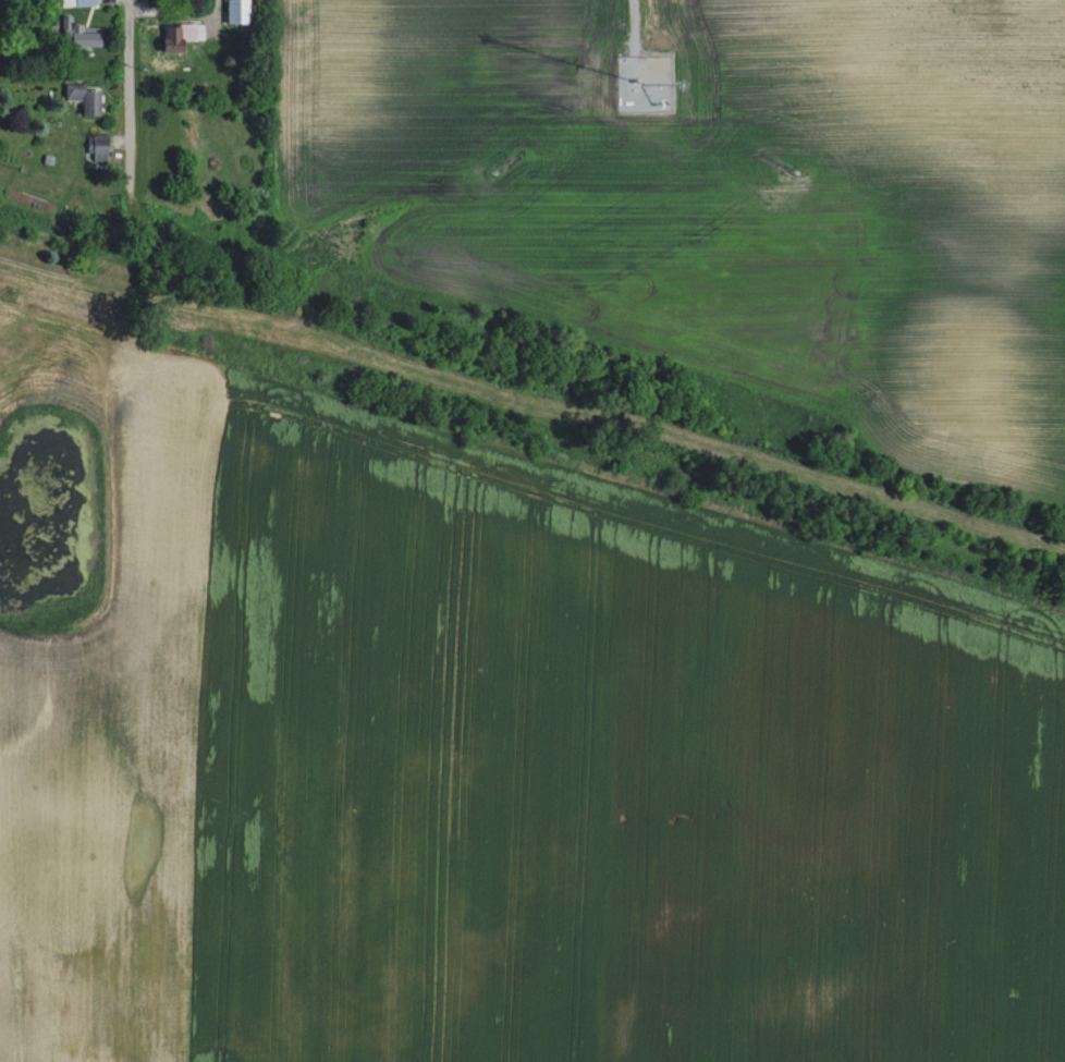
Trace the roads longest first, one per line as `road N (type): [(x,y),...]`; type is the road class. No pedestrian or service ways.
road 1 (residential): [(130,0),(130,194)]

